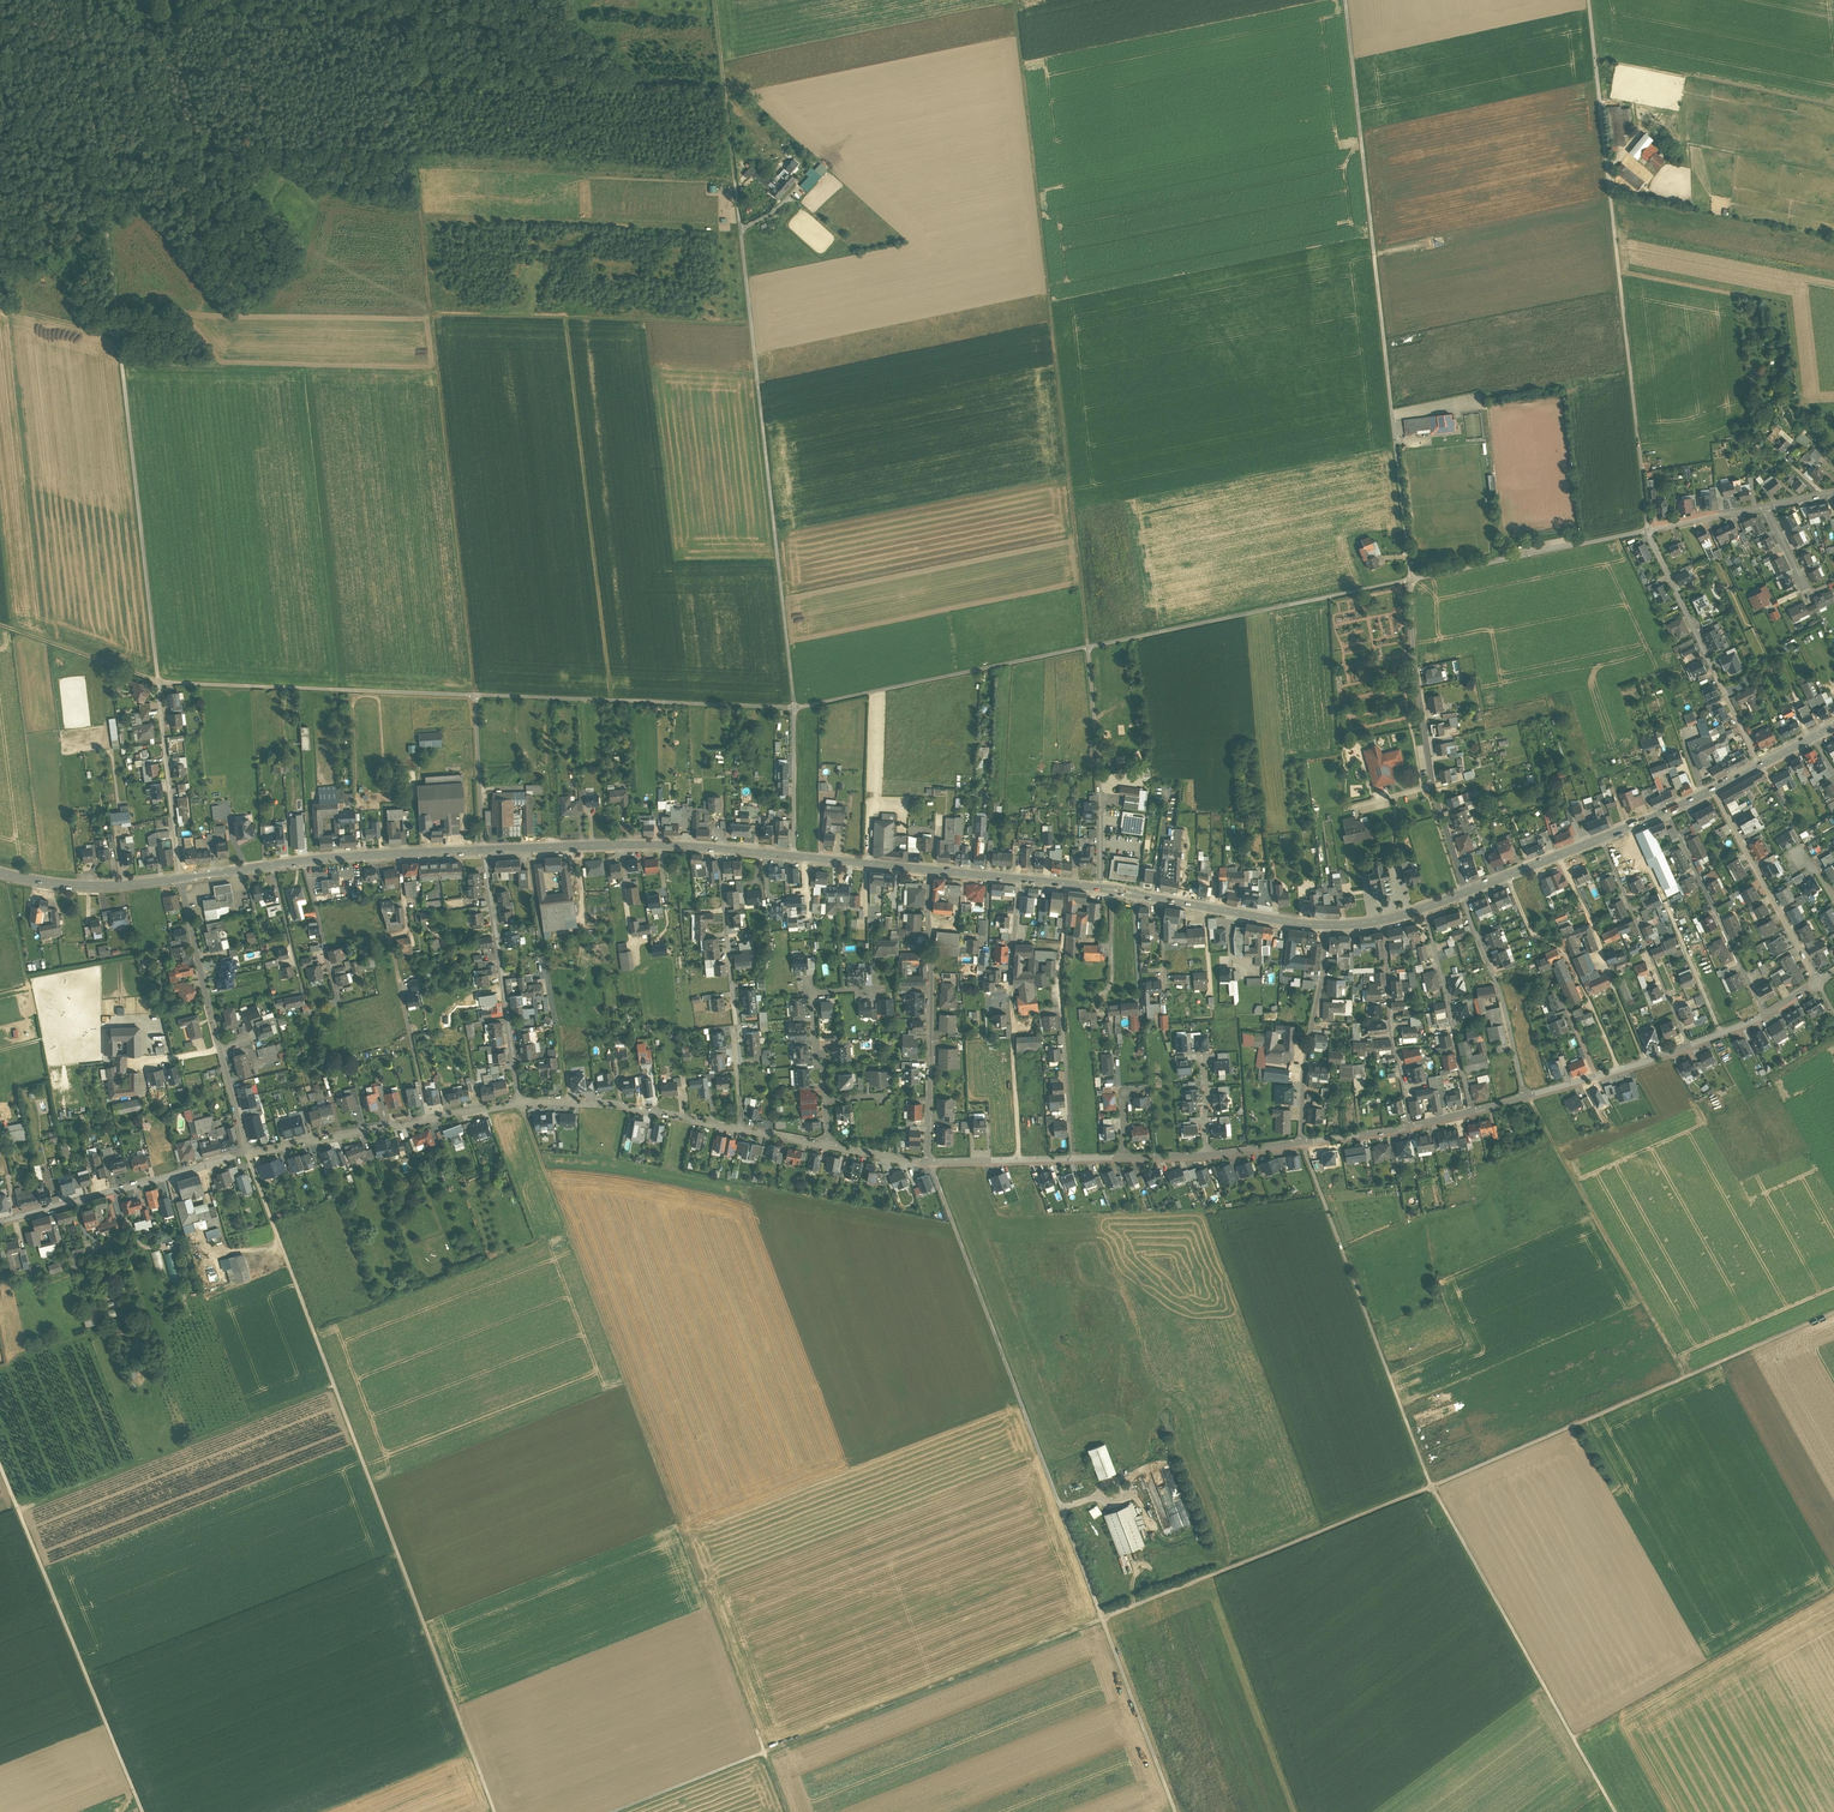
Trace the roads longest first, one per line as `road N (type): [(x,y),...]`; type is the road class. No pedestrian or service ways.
road 1 (track): [(611,1811),(1432,1487),(1686,1377)]
road 2 (track): [(475,696),(794,708),(1411,580)]
road 3 (track): [(519,1102),(788,1811)]
road 4 (track): [(1617,1811),(1427,1476),(1302,1142)]
road 5 (track): [(247,1152),(495,1811)]
road 6 (track): [(475,696),(415,157),(389,0)]
road 7 (track): [(1175,1811),(928,1162)]
road 8 (track): [(158,682),(76,0)]
road 9 (track): [(1088,647),(1015,0)]
road 10 (residential): [(1817,982),(1765,1015),(1644,1061),(1473,1113),(1302,1142)]
road 11 (residential): [(1432,786),(1411,580),(1648,529)]
road 12 (track): [(1393,413),(1346,0)]
road 13 (track): [(143,1811),(0,1466)]
road 14 (track): [(18,1511),(334,1385)]
road 15 (track): [(1686,1377),(1526,1096)]
road 16 (track): [(158,682),(475,696)]
road 17 (secondary): [(483,850),(326,858),(181,878)]
road 18 (track): [(1577,1741),(1833,1595)]
road 19 (residential): [(928,1162),(930,870)]
road 20 (residential): [(247,1152),(181,878)]
road 21 (residential): [(742,1130),(721,849)]
road 22 (residential): [(519,1102),(247,1152)]
road 23 (secondary): [(1713,790),(1467,891)]
road 24 (residential): [(1760,765),(1648,529)]
road 25 (residential): [(247,1152),(0,1222)]
road 26 (residential): [(519,1102),(483,850)]
road 27 (residential): [(1088,647),(1100,888)]
road 28 (secondary): [(721,849),(483,850)]
road 29 (secondary): [(1326,925),(1100,888)]
road 30 (track): [(741,227),(715,0)]
road 31 (residential): [(742,1130),(622,1106),(519,1102)]
road 32 (residential): [(1713,790),(1817,982)]
road 33 (residential): [(1302,1142),(1326,925)]
road 34 (residential): [(181,878),(158,682)]
road 35 (residential): [(1123,1158),(928,1162)]
road 36 (secondary): [(181,878),(90,886),(0,872)]
road 37 (secondary): [(1100,888),(930,870)]
road 38 (track): [(158,682),(0,625)]
road 39 (track): [(1833,1313),(1686,1377)]
road 40 (residential): [(483,850),(475,696)]
road 41 (residential): [(794,856),(794,708)]
road 42 (secondary): [(1467,891),(1383,920),(1326,925)]
road 43 (secondary): [(930,870),(794,856)]
road 44 (track): [(415,157),(403,196),(370,184),(324,195)]
road 45 (residential): [(1648,529),(1768,505)]
road 46 (track): [(0,307),(119,335)]

